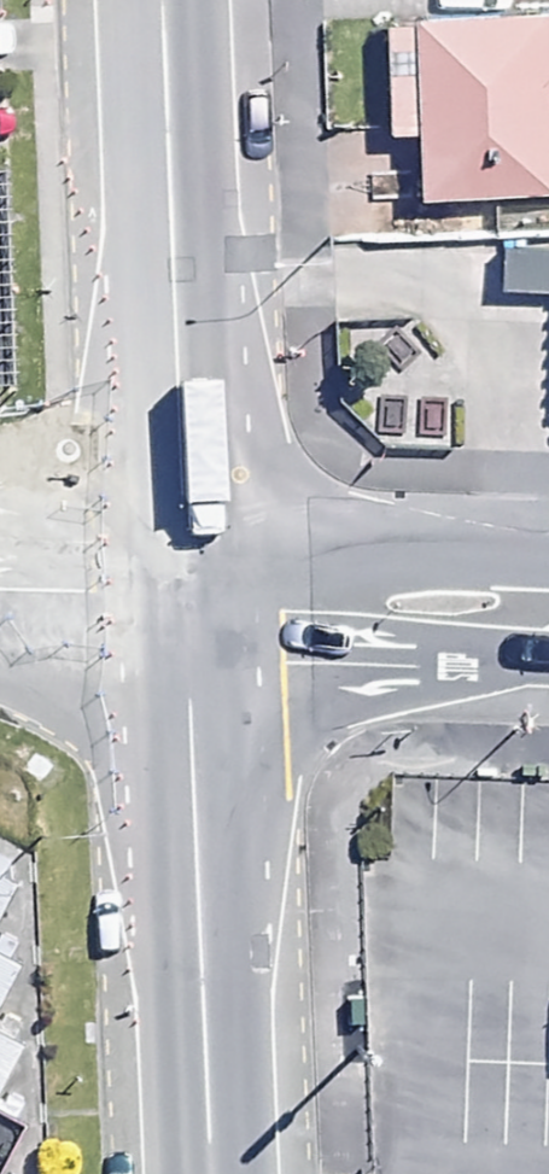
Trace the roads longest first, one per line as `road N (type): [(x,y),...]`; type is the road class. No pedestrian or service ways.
road 1 (trunk): [(152,0),(179,597)]
road 2 (trunk): [(179,597),(203,1173)]
road 3 (tertiary): [(548,610),(179,597)]
road 4 (tertiary): [(179,597),(0,592)]

